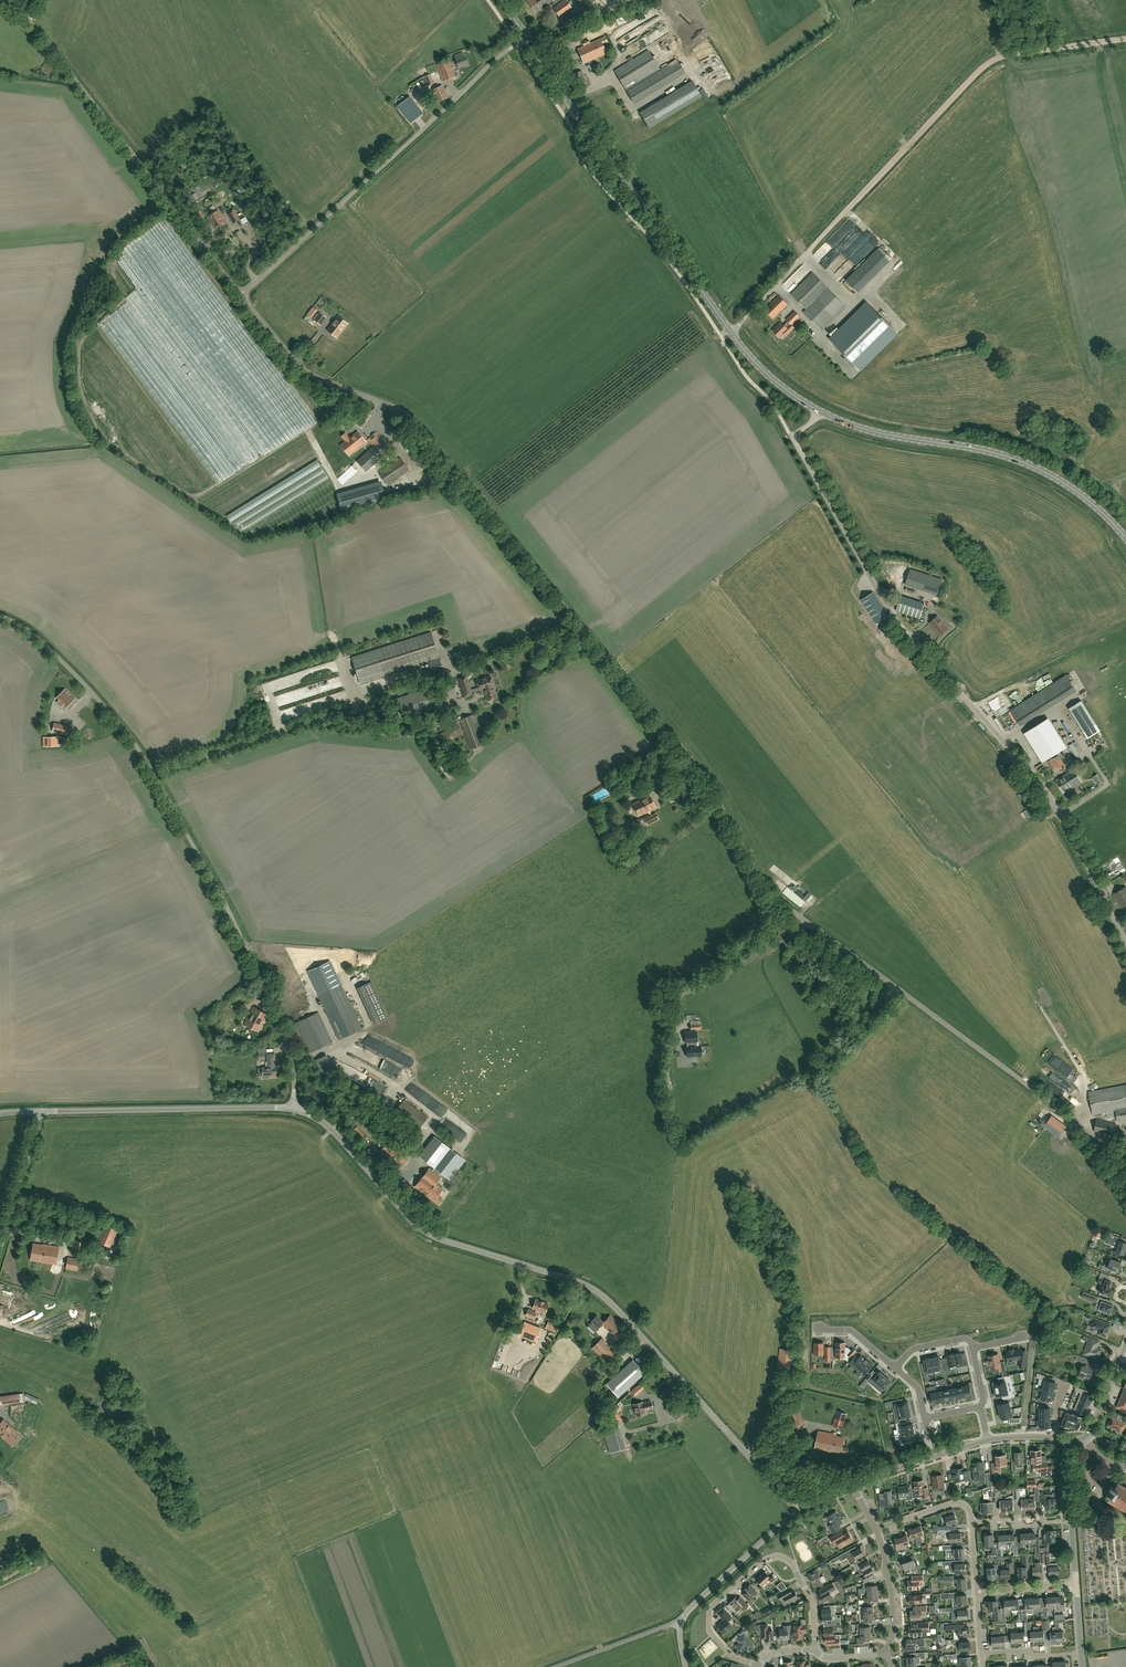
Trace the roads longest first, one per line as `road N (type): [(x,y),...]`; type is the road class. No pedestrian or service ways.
road 1 (unclassified): [(1125,1174),(1075,1121),(772,893),(709,786),(421,428),(393,407),(306,370),(241,295)]
road 2 (tertiary): [(796,1503),(607,1299),(424,1232),(326,1124),(293,1109)]
road 3 (unclassified): [(1125,946),(1045,794),(872,582),(792,437),(819,411)]
road 4 (unclassified): [(293,1109),(287,1047),(235,925),(154,775),(90,690),(34,636),(0,617)]
road 5 (track): [(813,245),(993,60),(1125,38)]
road 6 (unclassified): [(241,295),(527,39)]
road 7 (unclassified): [(241,295),(36,29),(0,1)]
road 8 (secondary): [(730,332),(527,39)]
road 9 (secondary): [(1125,538),(1089,501),(1031,465),(880,433),(819,411)]
road 10 (residential): [(815,1649),(811,1600),(794,1565),(775,1556),(710,1610),(710,1633),(732,1658),(757,1666)]
road 11 (tertiary): [(40,1111),(293,1109)]
road 12 (unclassified): [(682,1622),(796,1503)]
road 13 (tertiary): [(987,1440),(853,1485)]
road 14 (unclassified): [(0,1243),(40,1111)]
road 15 (unclassified): [(682,1622),(557,1666)]
road 16 (residential): [(875,1530),(891,1588),(887,1653)]
road 17 (secondary): [(819,411),(776,382),(730,332)]

